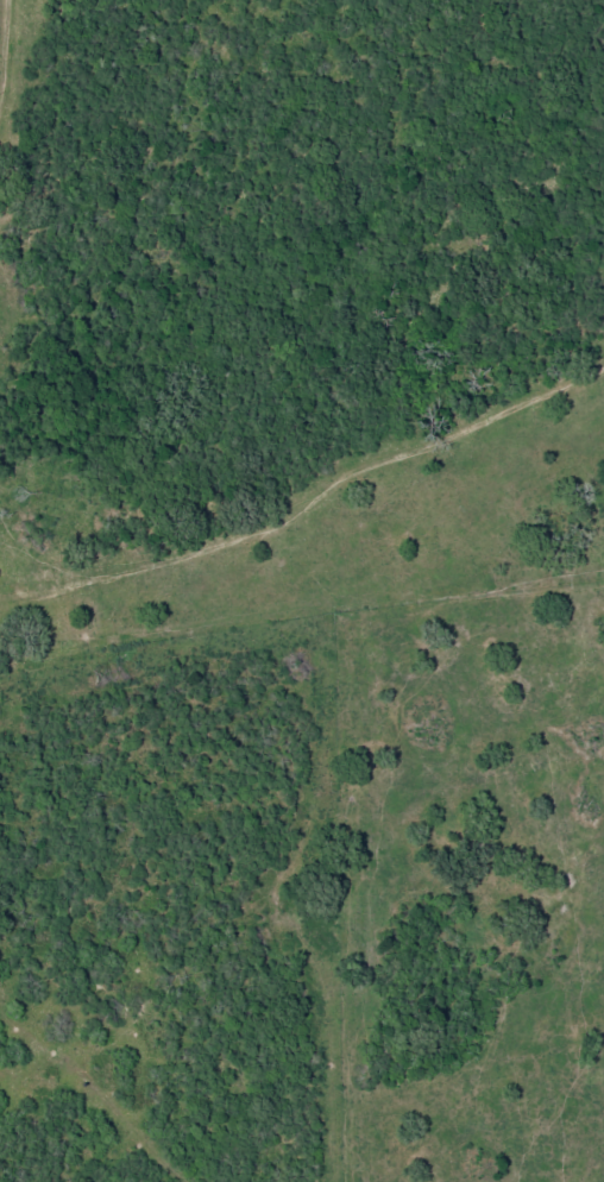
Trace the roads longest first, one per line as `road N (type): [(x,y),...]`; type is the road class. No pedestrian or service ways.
road 1 (residential): [(0,576),(191,549),(417,451),(603,344)]

